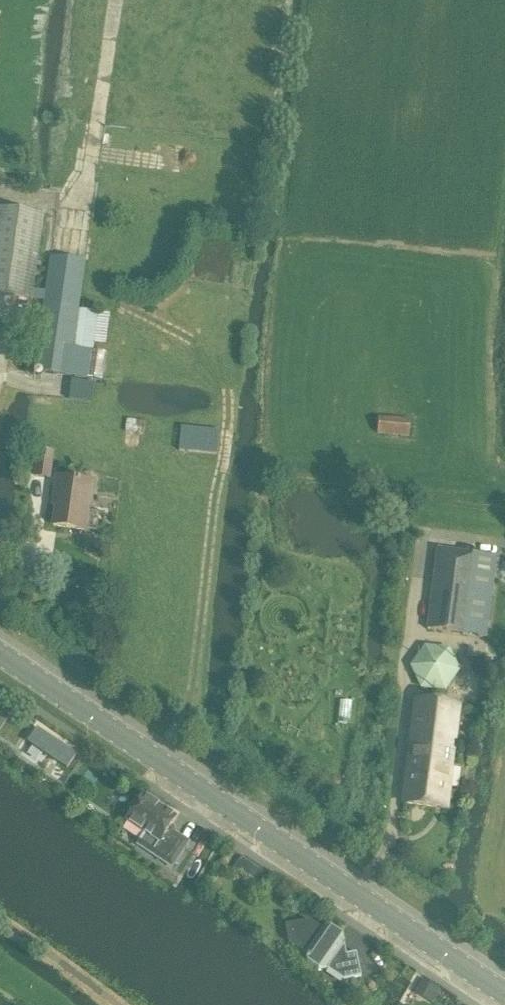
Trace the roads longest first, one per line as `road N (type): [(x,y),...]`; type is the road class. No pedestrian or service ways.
road 1 (secondary): [(504,994),(0,654)]

